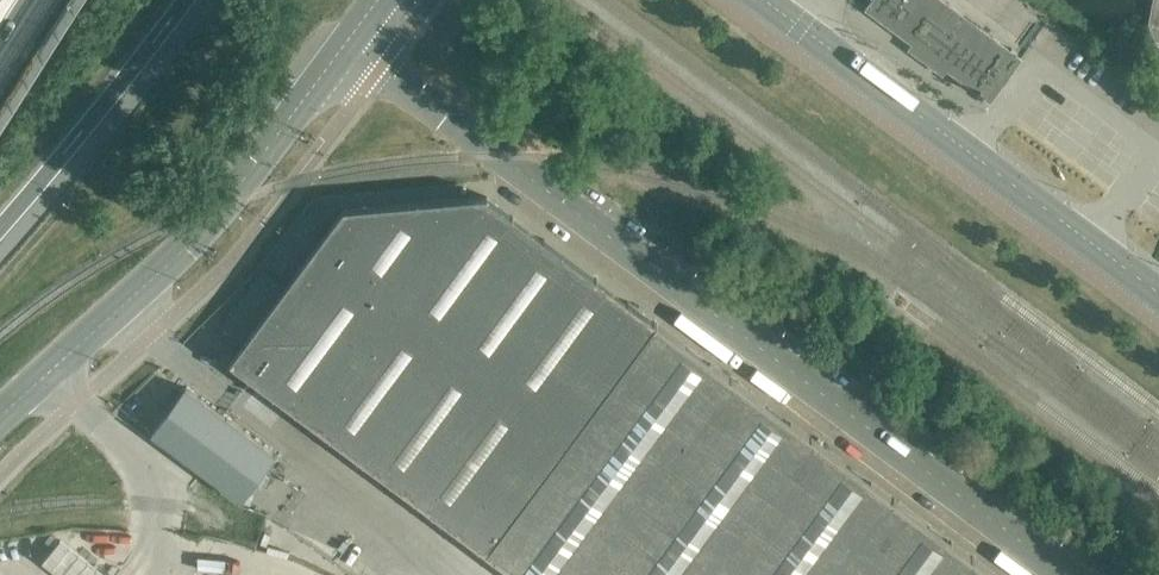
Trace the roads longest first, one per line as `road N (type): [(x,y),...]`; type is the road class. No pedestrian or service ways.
road 1 (unclassified): [(1066,574),(348,43)]
road 2 (secondary): [(0,417),(210,222),(348,43)]
road 3 (unclassified): [(1158,292),(765,0)]
road 4 (motorway): [(0,225),(184,0)]

